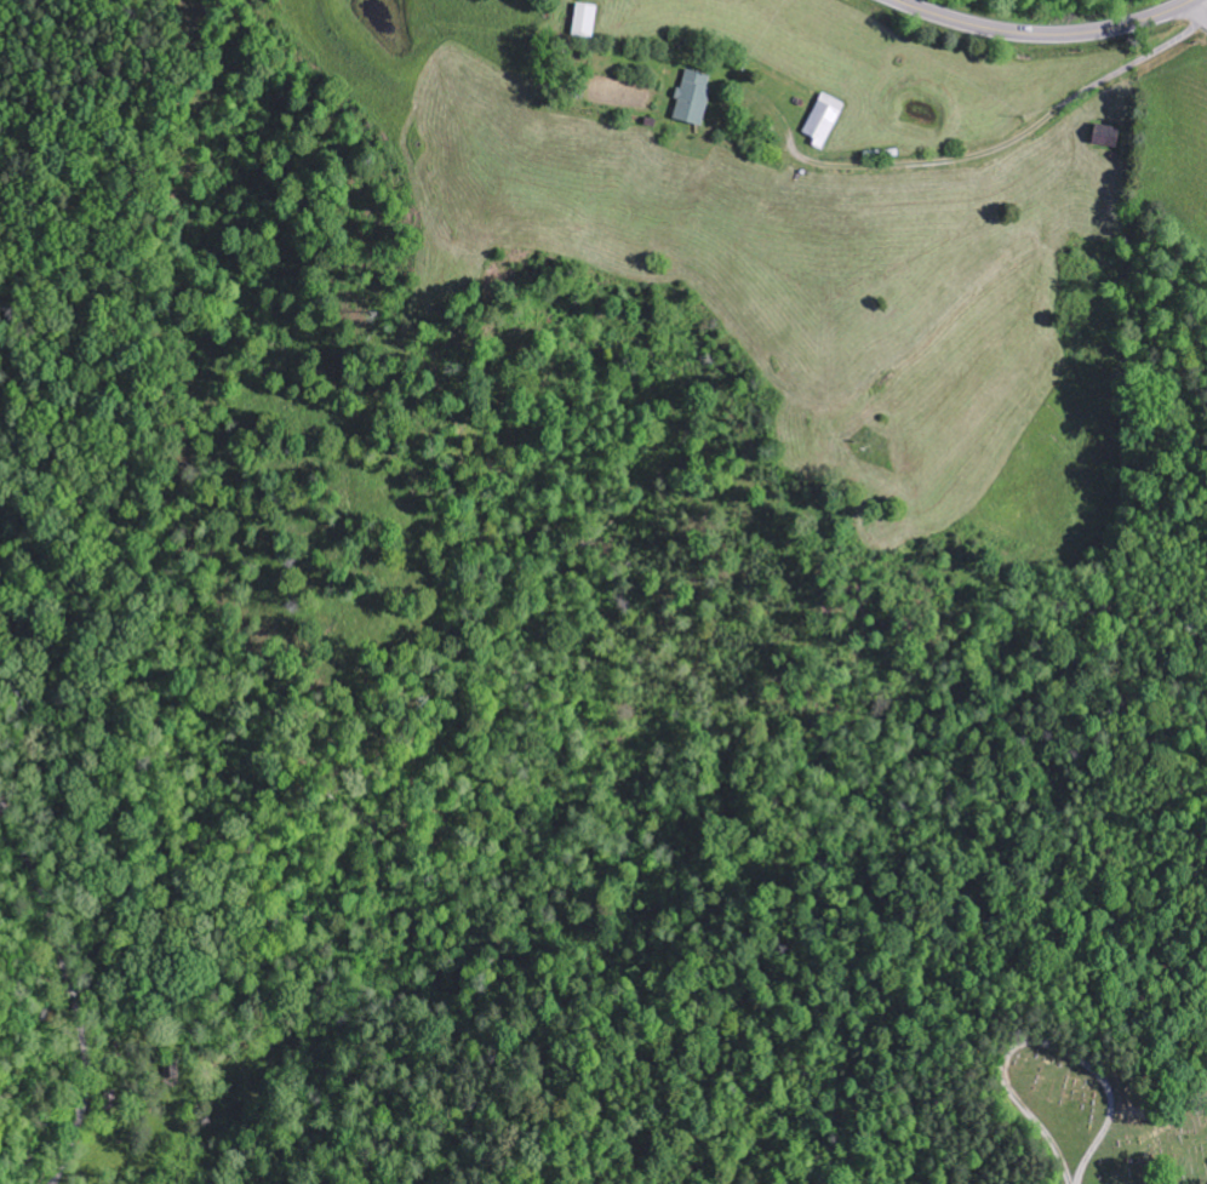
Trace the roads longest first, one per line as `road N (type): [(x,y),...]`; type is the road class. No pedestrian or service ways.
road 1 (residential): [(51,1183),(85,1102),(86,1066),(39,897),(0,806)]
road 2 (secondary): [(1191,0),(1119,27),(1052,34),(984,28),(894,0)]

